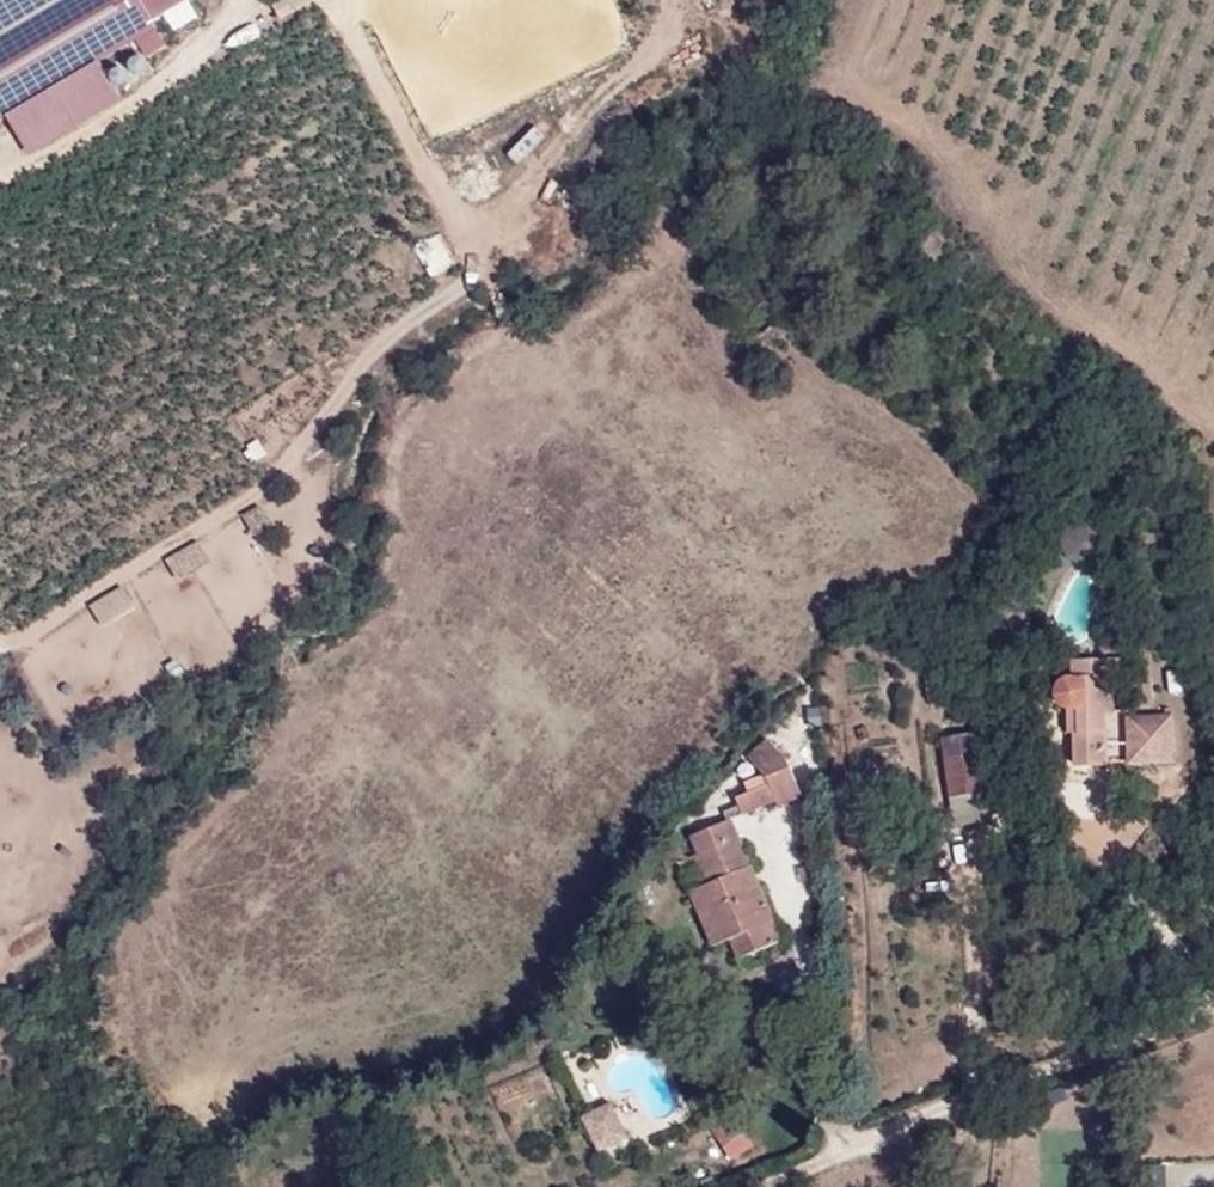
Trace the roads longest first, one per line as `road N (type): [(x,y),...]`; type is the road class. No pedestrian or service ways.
road 1 (track): [(1213,1010),(1146,1043),(947,1106),(769,1186)]
road 2 (track): [(835,1157),(840,1112),(799,893),(776,854)]
road 3 (track): [(967,1099),(985,941),(974,846)]

